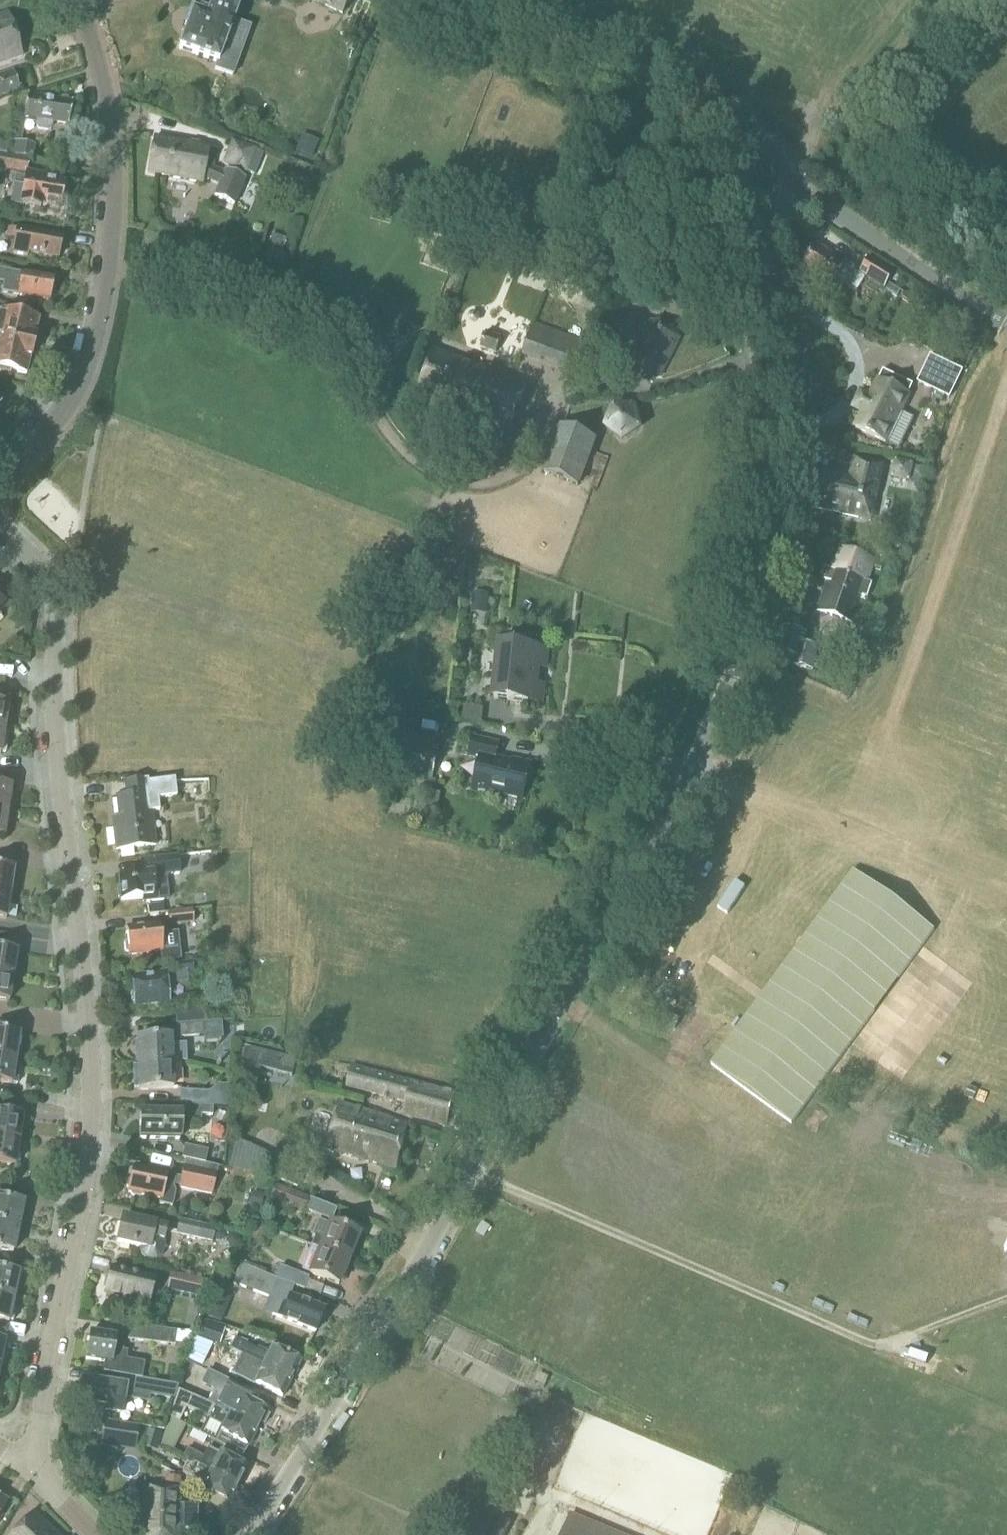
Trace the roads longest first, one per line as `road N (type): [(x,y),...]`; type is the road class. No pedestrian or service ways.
road 1 (residential): [(250,1534),(452,1202),(696,740),(759,588),(770,508),(760,326),(771,223),(784,183)]
road 2 (residential): [(30,1471),(94,1074),(53,761),(51,582),(0,525)]
road 3 (residential): [(0,477),(70,404),(104,296),(110,137),(76,0)]
road 4 (unclassified): [(784,183),(771,143),(724,85),(481,0)]
road 5 (unclassified): [(1006,321),(784,183)]

